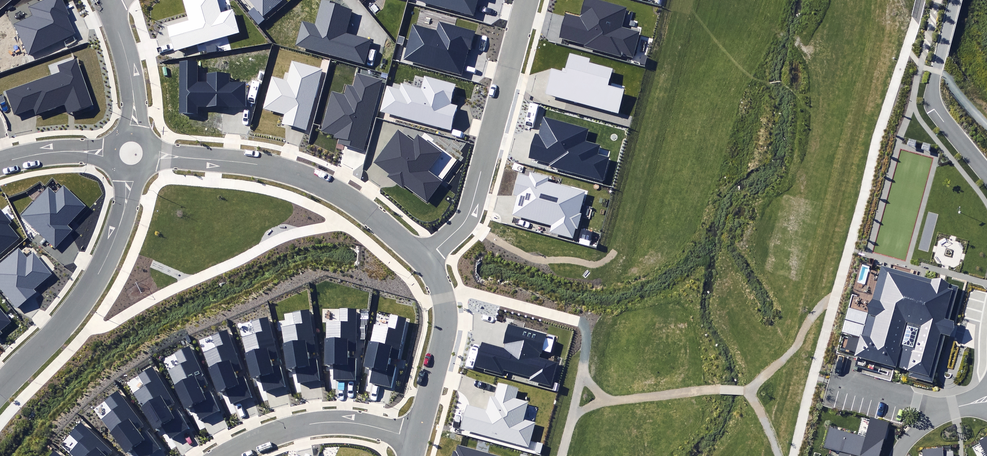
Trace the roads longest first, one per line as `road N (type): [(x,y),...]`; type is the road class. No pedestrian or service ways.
road 1 (residential): [(424,260),(312,179),(253,163),(152,154)]
road 2 (residential): [(424,260),(469,213),(527,0)]
road 3 (residential): [(0,389),(90,289),(124,213),(130,174)]
road 4 (residential): [(225,455),(324,422),(416,438)]
road 5 (residential): [(986,173),(933,105),(955,0)]
road 6 (residential): [(416,438),(446,315),(424,260)]
road 7 (residential): [(134,133),(132,80),(108,0)]

